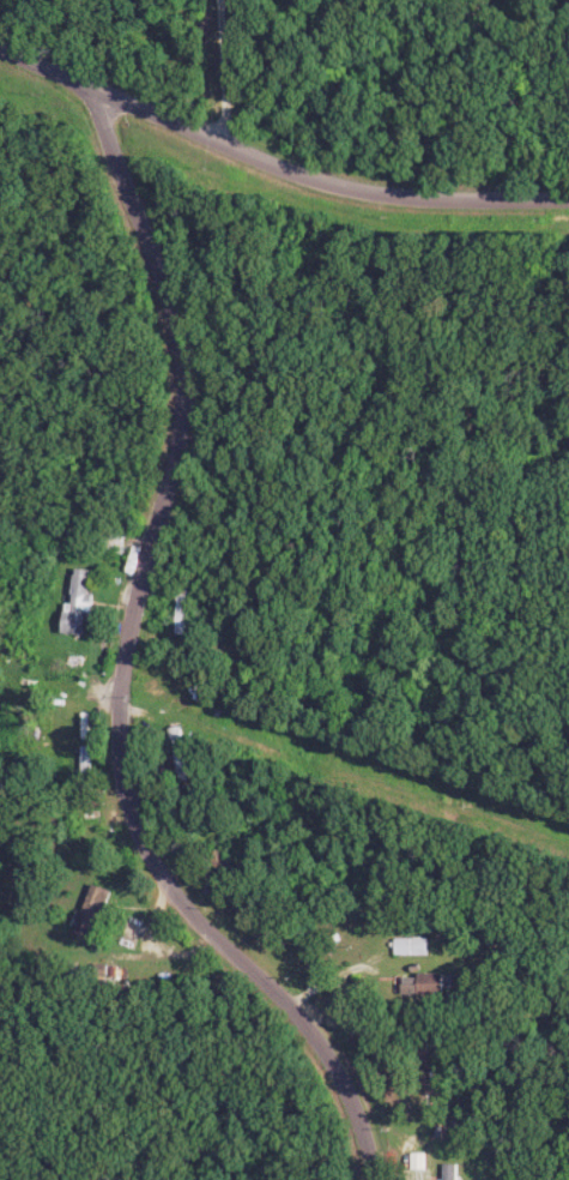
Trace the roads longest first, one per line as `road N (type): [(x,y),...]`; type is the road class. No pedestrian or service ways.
road 1 (residential): [(337,1179),(323,1133),(187,931),(141,801),(122,631),(168,369),(92,90)]
road 2 (residential): [(568,197),(362,191),(241,157),(0,50)]

